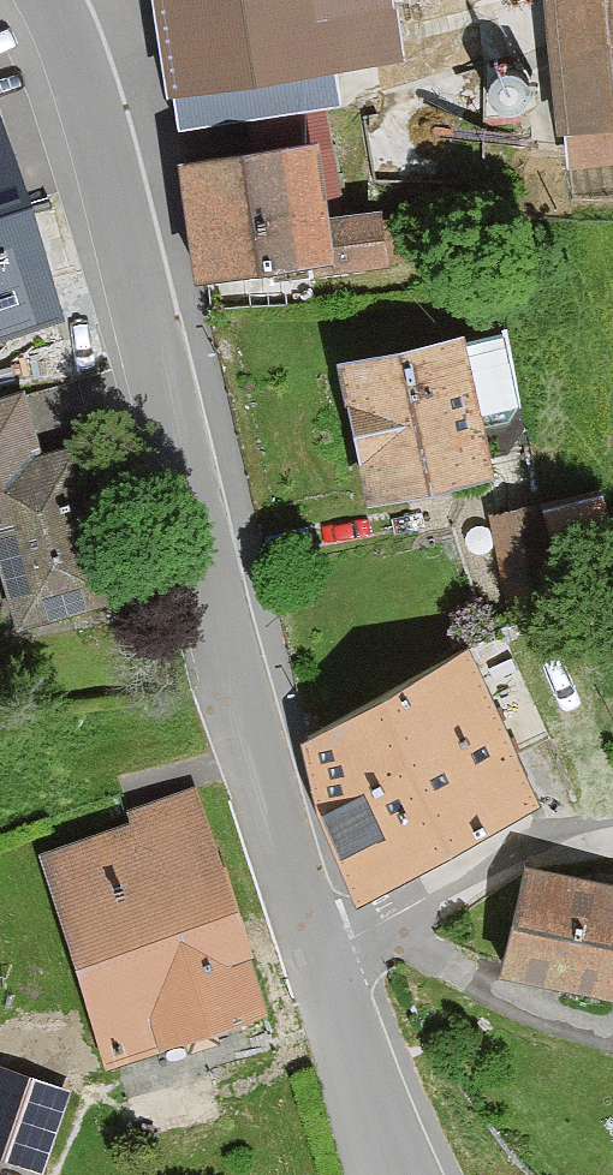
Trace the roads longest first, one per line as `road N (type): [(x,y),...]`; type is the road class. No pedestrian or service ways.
road 1 (residential): [(329,963),(256,723),(94,114),(50,0)]
road 2 (residential): [(329,963),(488,858),(538,837),(612,829)]
road 3 (residential): [(400,1174),(329,963)]

